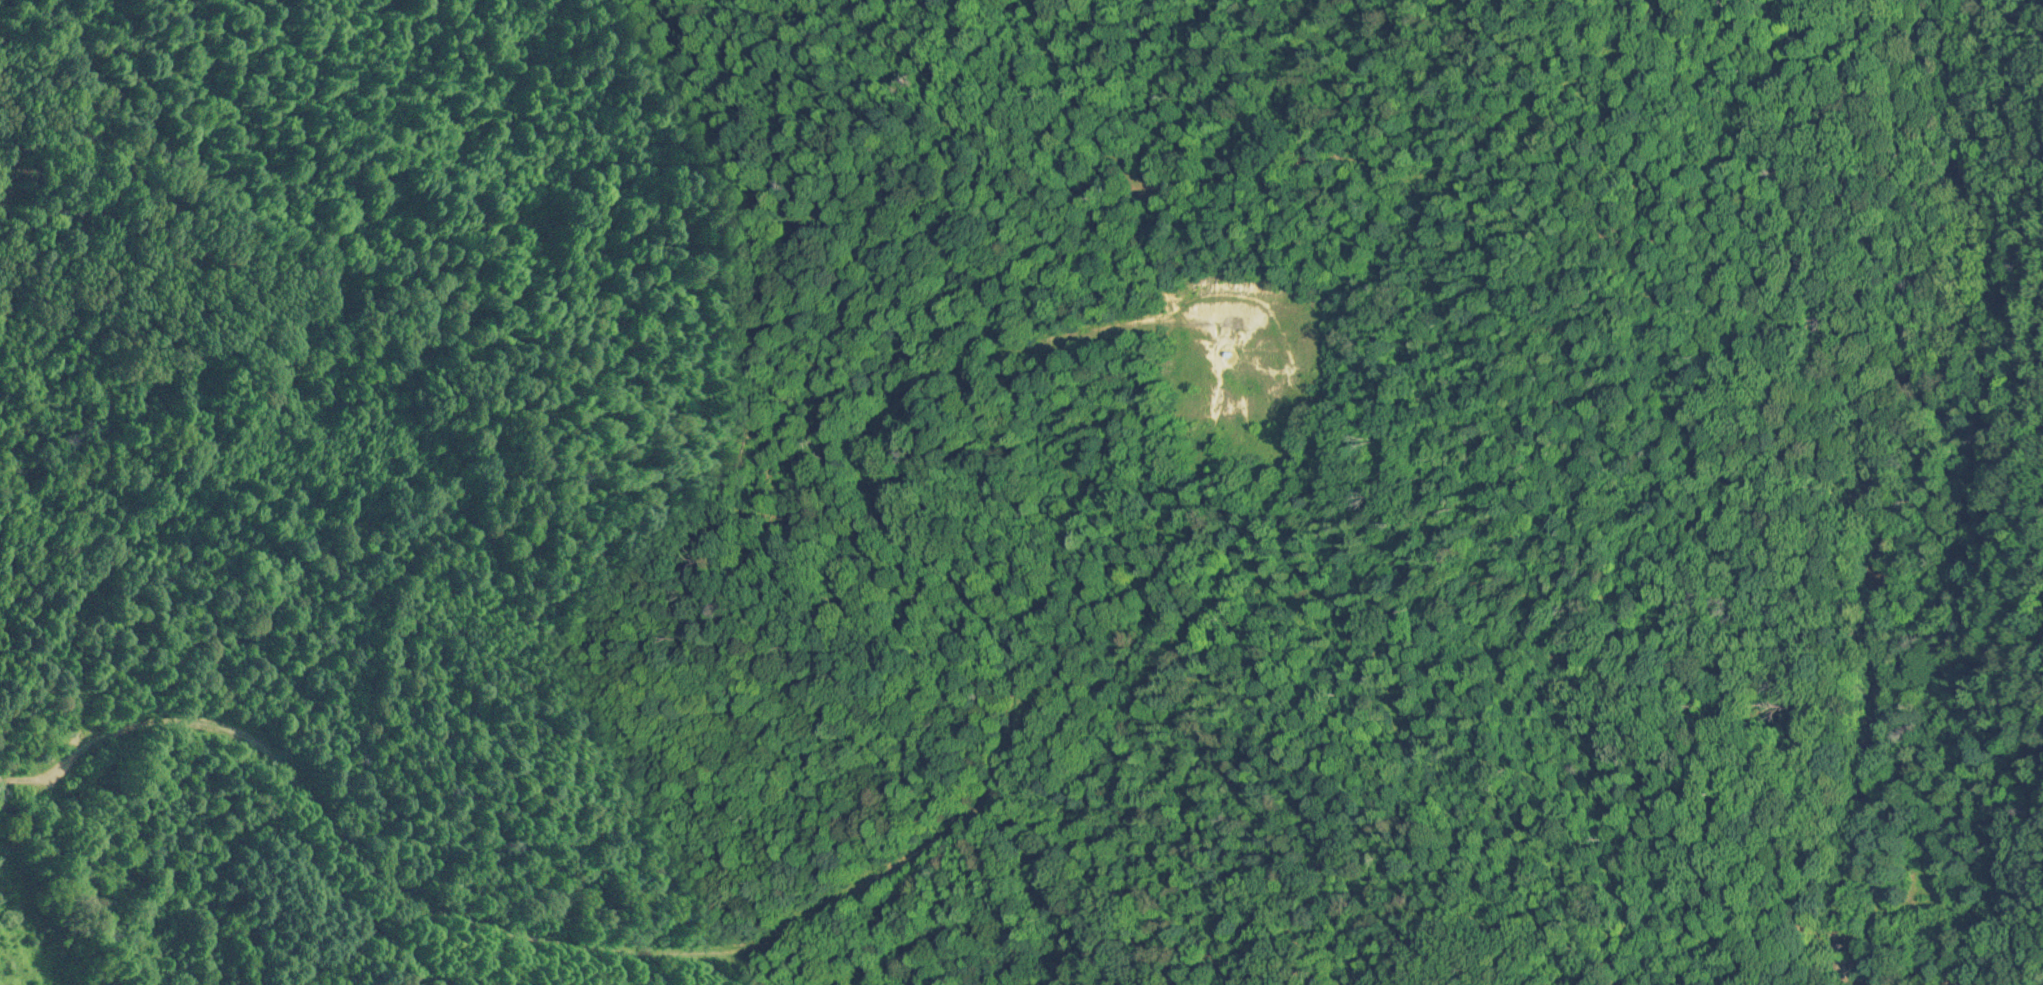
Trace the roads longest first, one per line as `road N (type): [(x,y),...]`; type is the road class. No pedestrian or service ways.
road 1 (residential): [(97,984),(56,905),(61,878),(0,769)]

